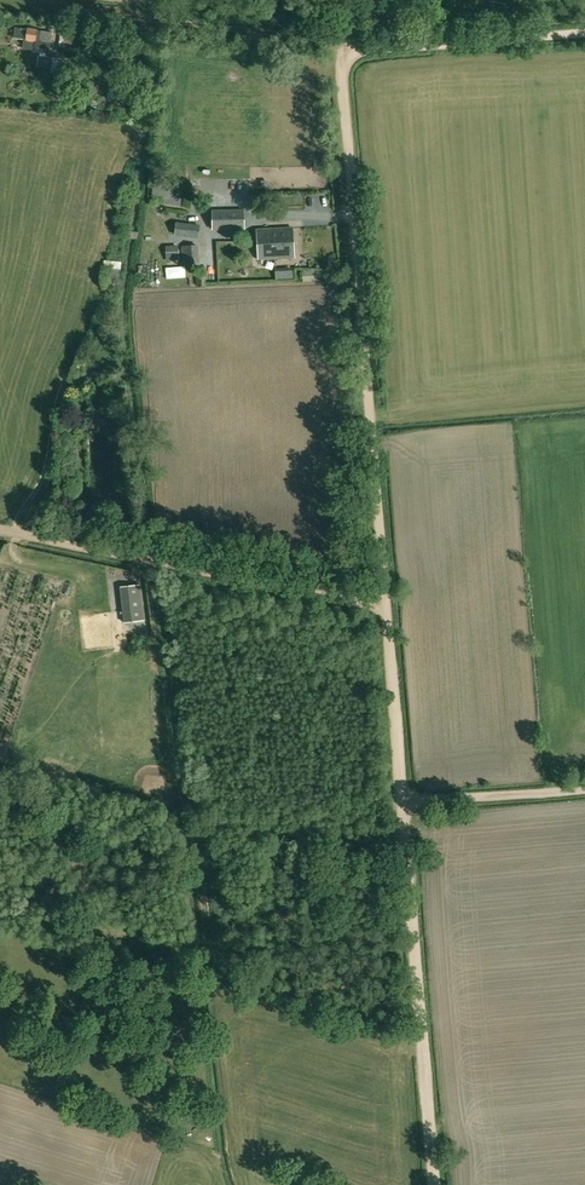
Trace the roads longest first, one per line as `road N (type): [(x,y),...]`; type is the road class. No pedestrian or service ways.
road 1 (track): [(388,610),(343,53)]
road 2 (track): [(388,610),(0,531)]
road 3 (track): [(434,1184),(404,803)]
road 4 (track): [(342,44),(64,13)]
road 5 (track): [(343,53),(584,34)]
road 6 (track): [(404,803),(388,610)]
road 7 (track): [(584,788),(404,803)]

